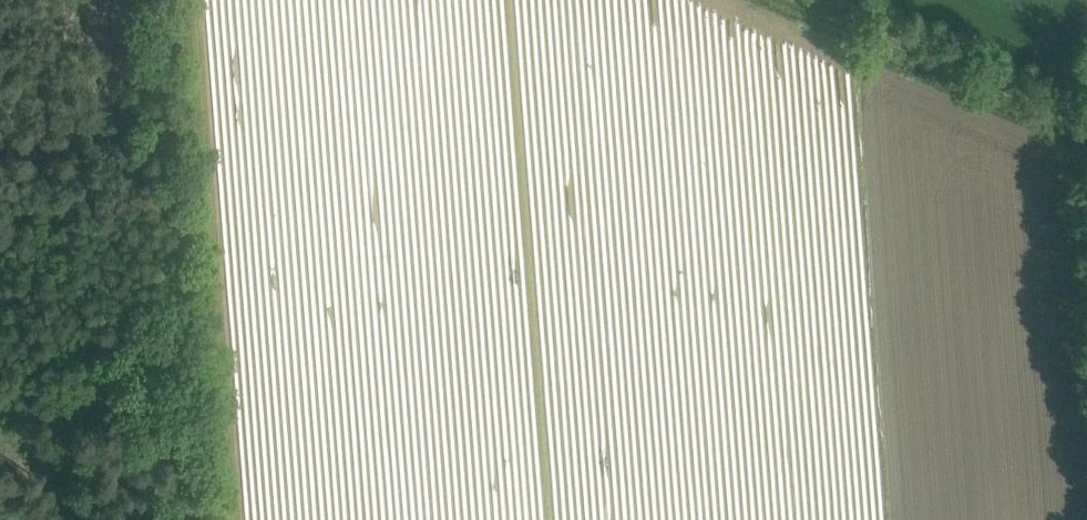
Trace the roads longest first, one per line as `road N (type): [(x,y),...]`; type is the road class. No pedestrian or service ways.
road 1 (track): [(154,0),(200,519)]
road 2 (track): [(1086,127),(805,0)]

